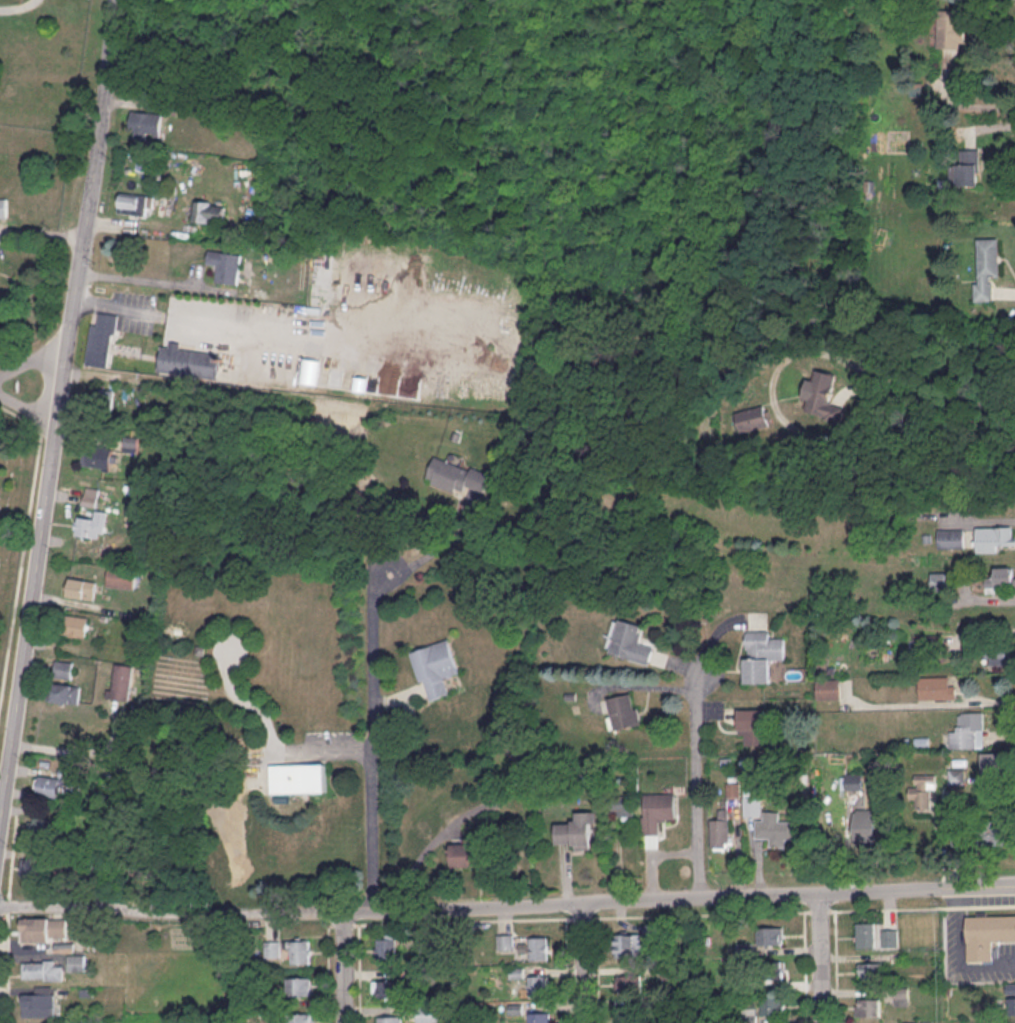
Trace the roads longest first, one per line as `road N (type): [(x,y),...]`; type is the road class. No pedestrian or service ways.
road 1 (residential): [(0,903),(371,910),(1014,884)]
road 2 (residential): [(0,814),(118,0)]
road 3 (residential): [(371,910),(372,586),(387,568)]
road 4 (residential): [(826,1022),(825,893)]

